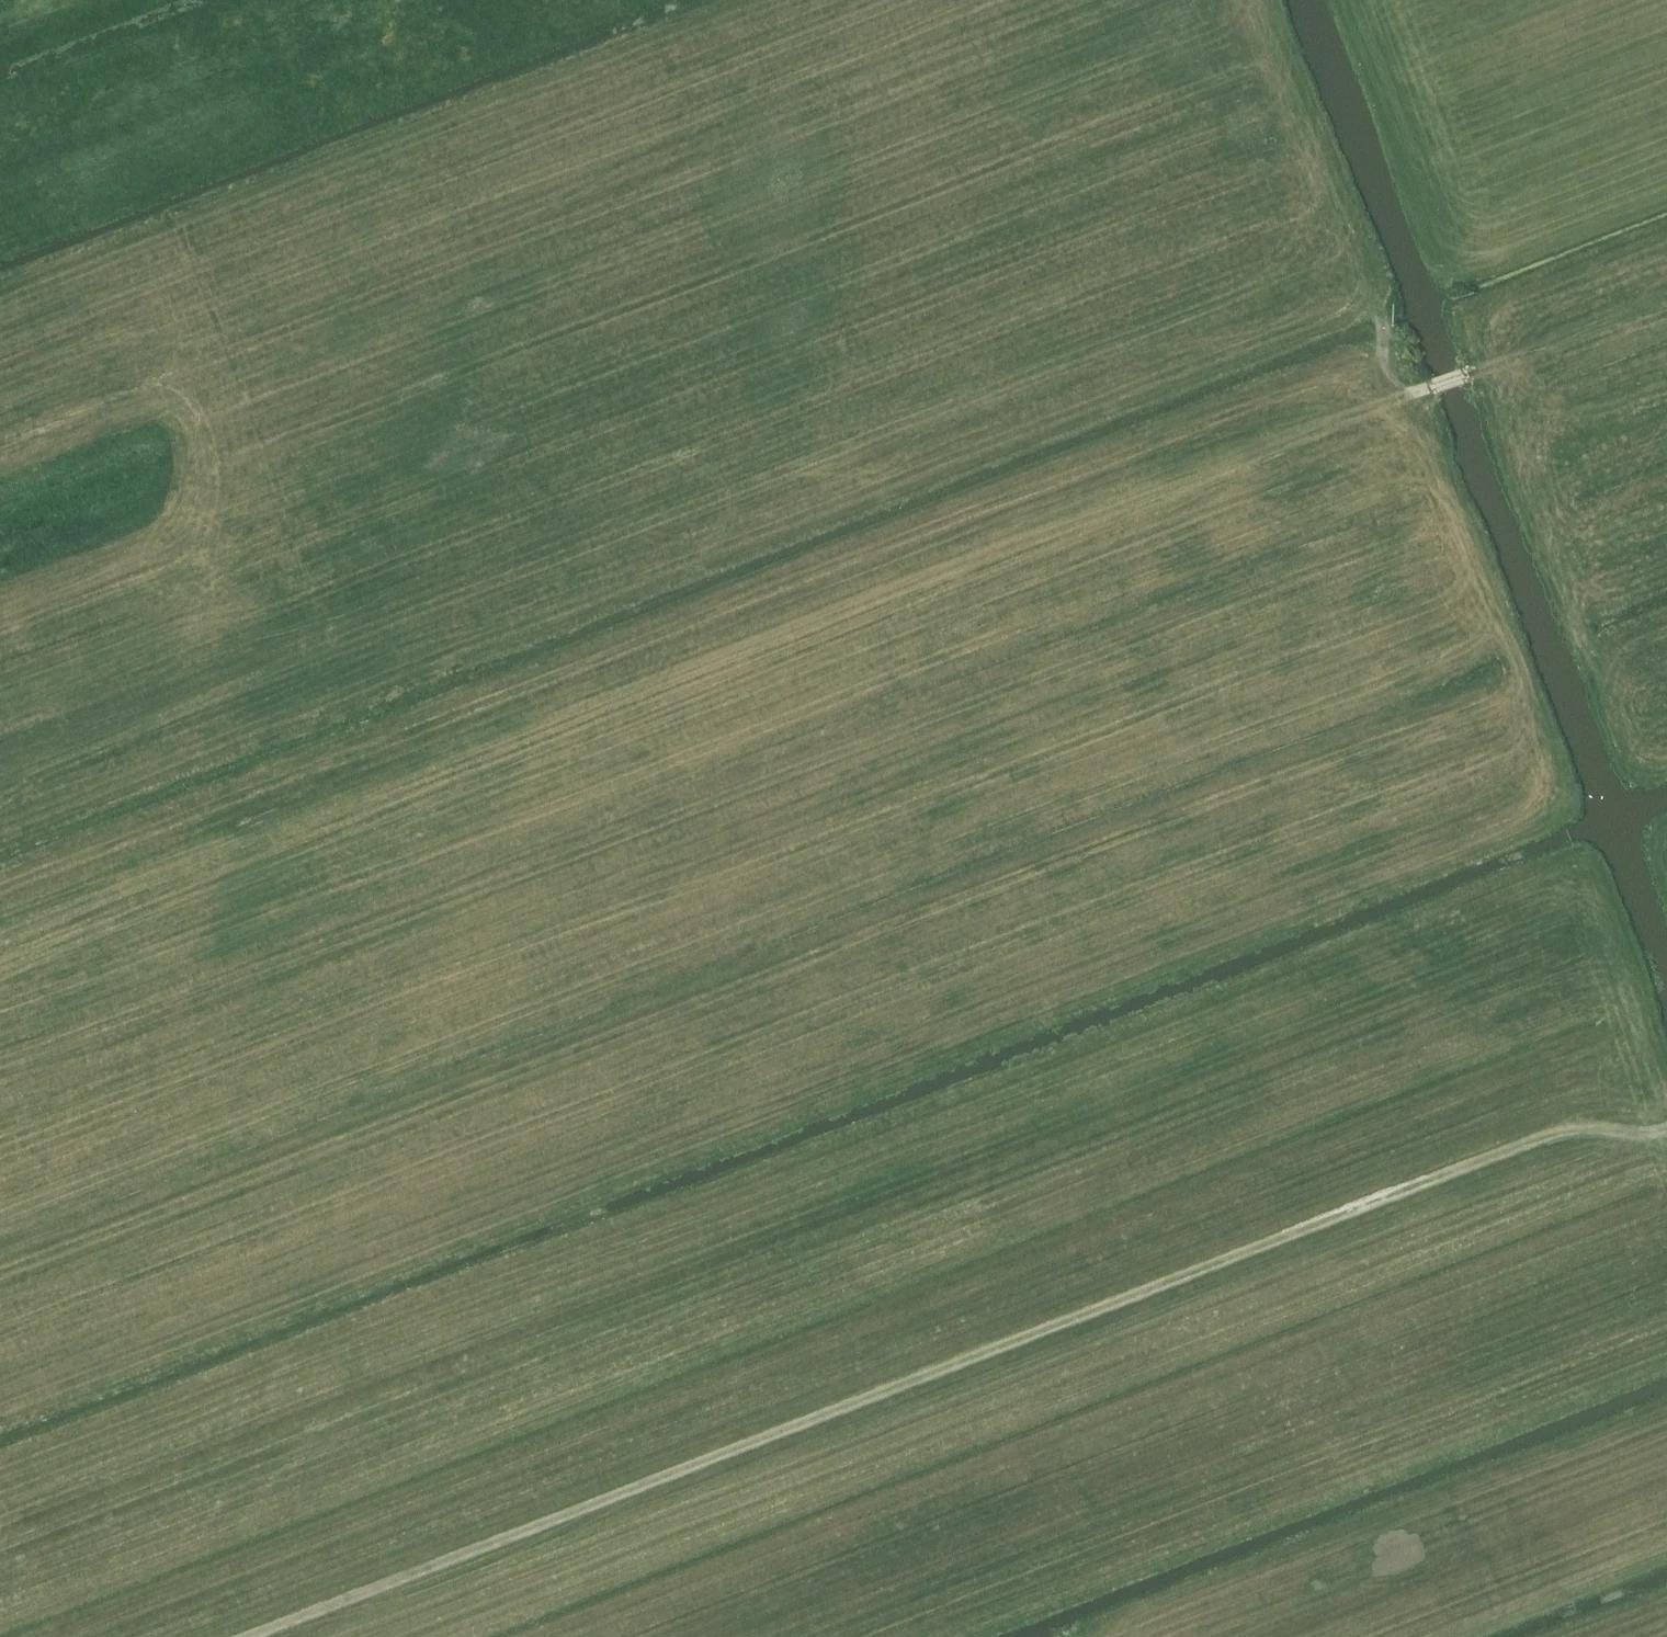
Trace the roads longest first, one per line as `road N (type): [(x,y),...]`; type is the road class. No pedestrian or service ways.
road 1 (track): [(239,1636),(1559,1119),(1666,1120)]

